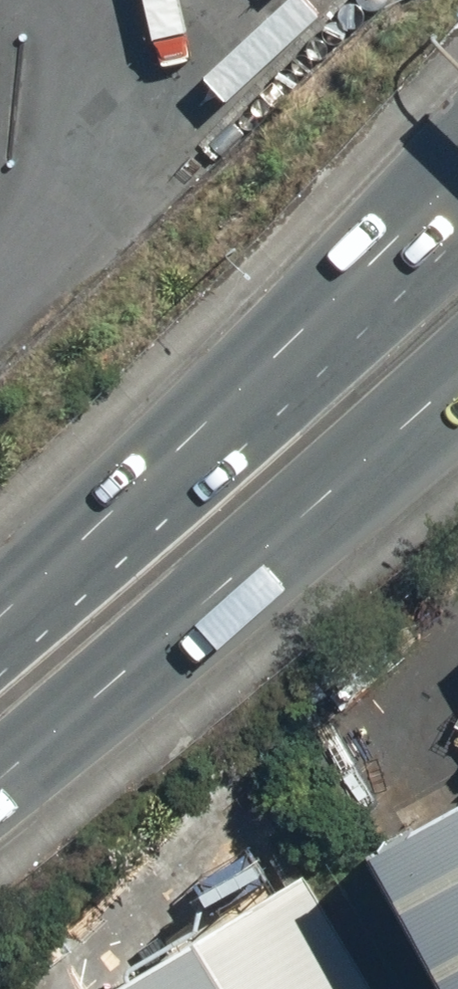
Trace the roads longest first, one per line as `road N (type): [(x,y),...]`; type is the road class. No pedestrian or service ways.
road 1 (primary): [(0,598),(457,180)]
road 2 (primary): [(457,373),(0,777)]

